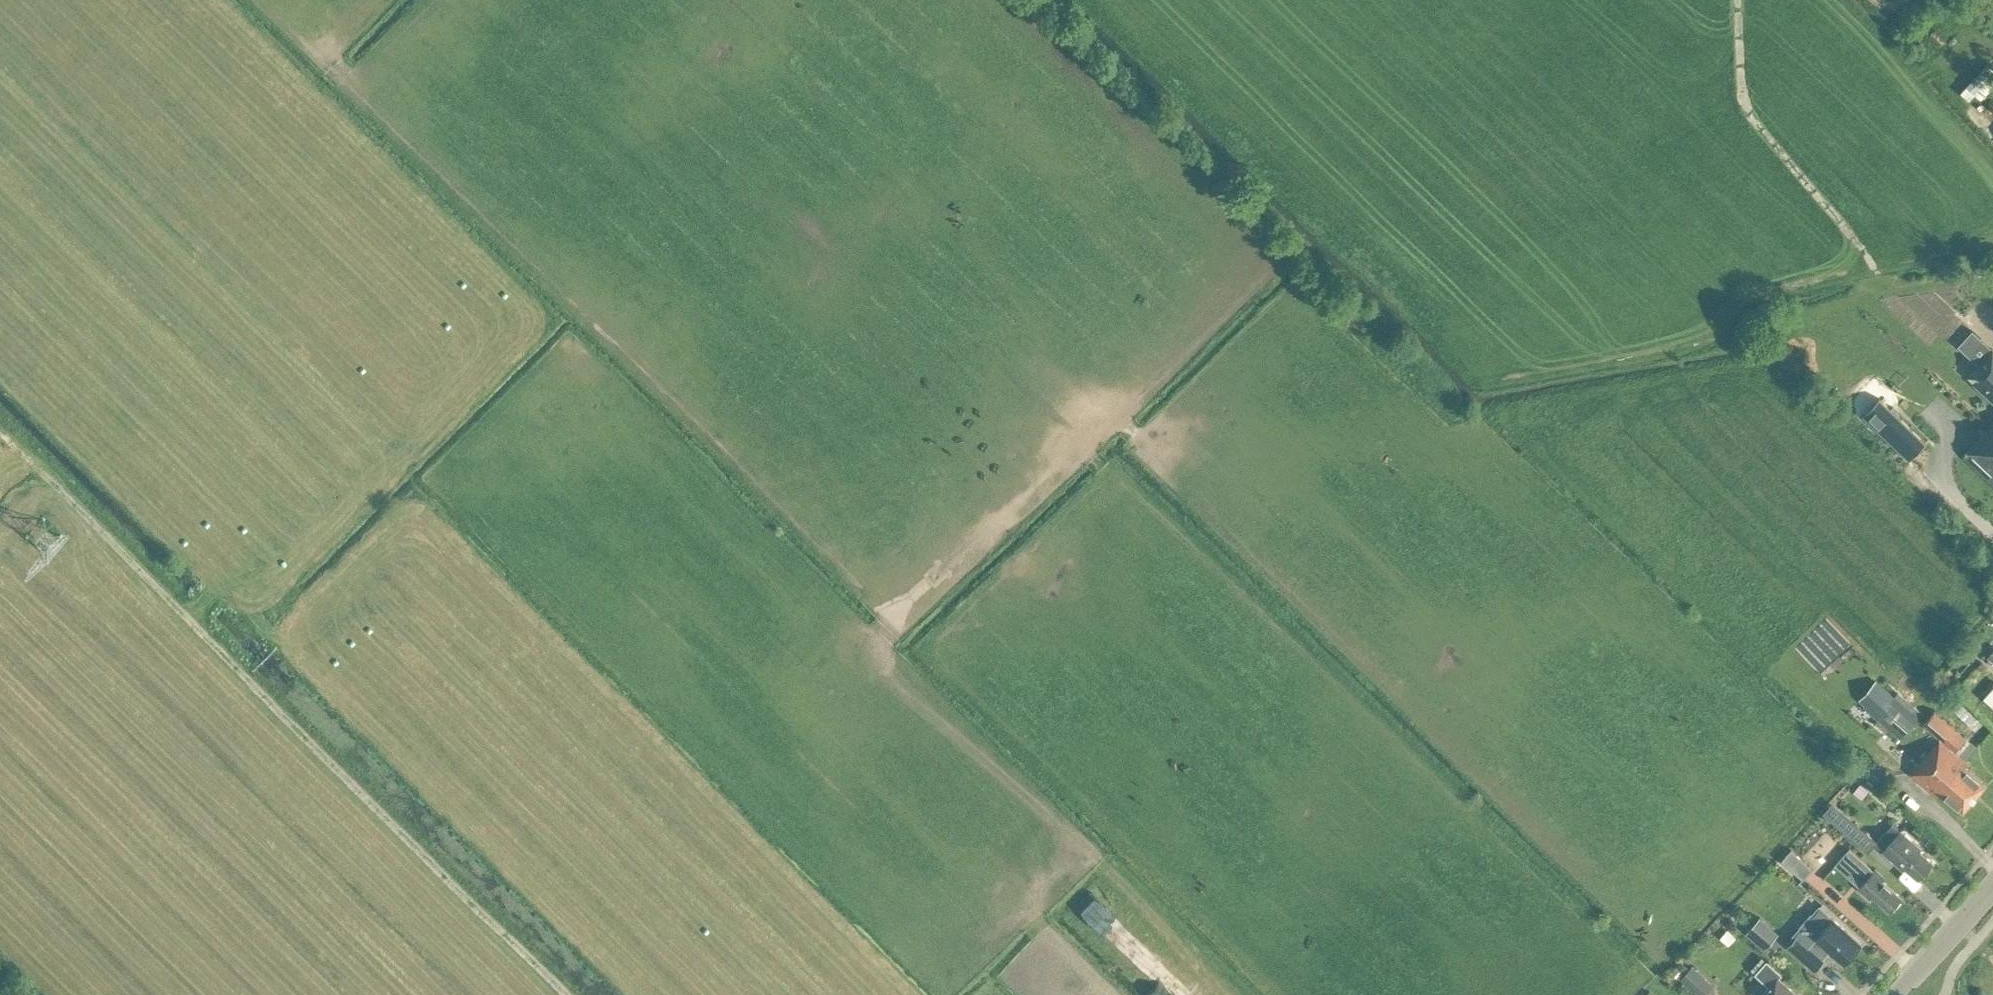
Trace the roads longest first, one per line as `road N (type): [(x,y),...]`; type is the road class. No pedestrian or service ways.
road 1 (tertiary): [(1894,994),(1992,885)]

